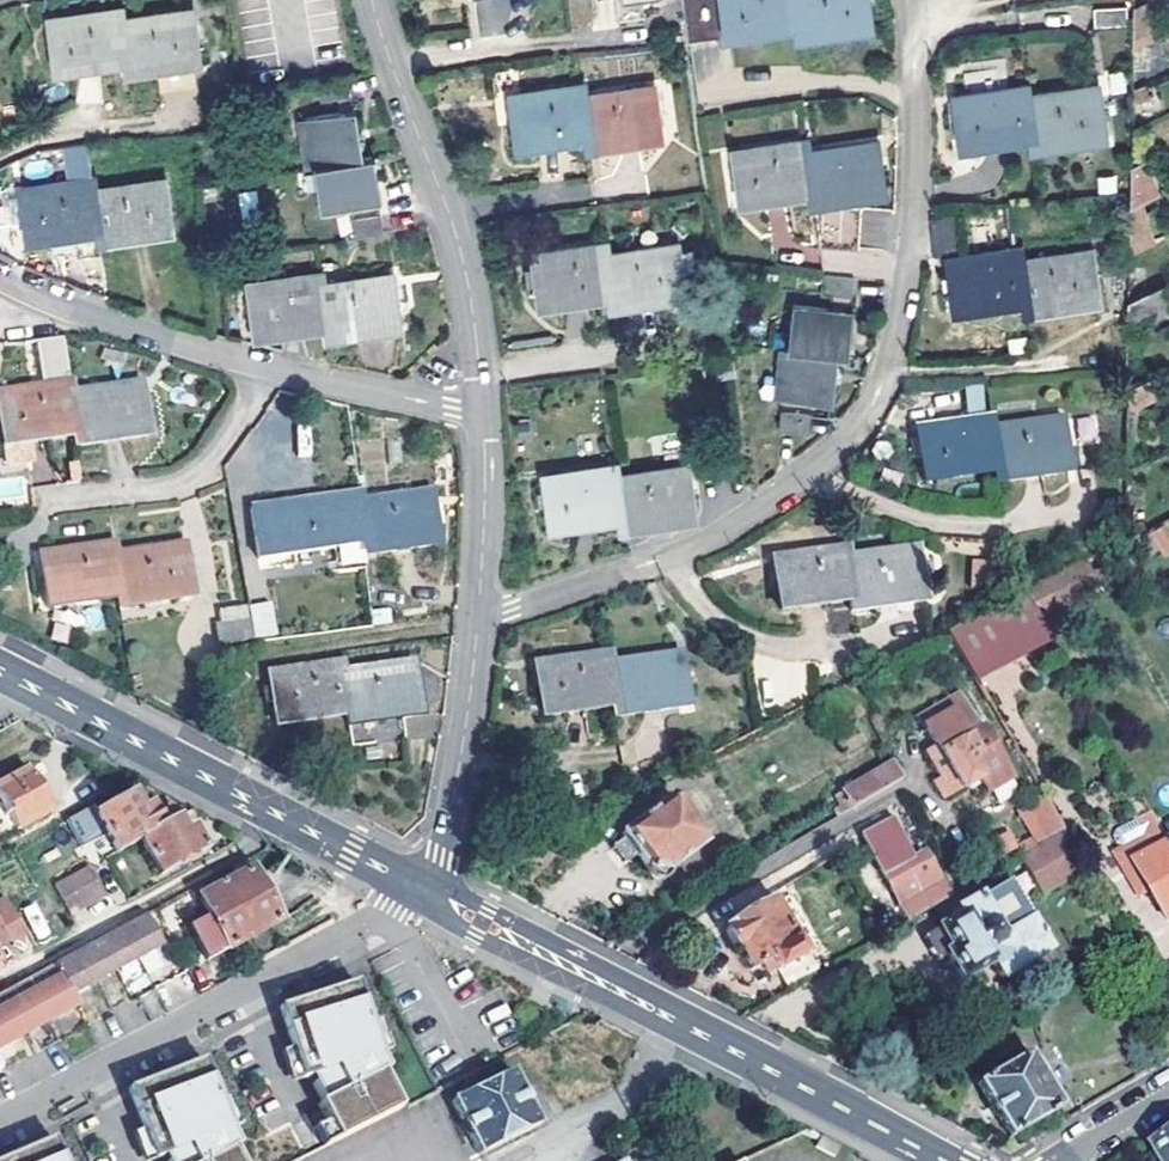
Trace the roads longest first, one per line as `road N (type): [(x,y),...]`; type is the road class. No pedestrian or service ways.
road 1 (residential): [(479,614),(692,548),(826,460),(869,415),(897,331),(917,197),(912,0)]
road 2 (secondary): [(951,1160),(421,889)]
road 3 (residential): [(0,278),(178,342),(483,412)]
road 4 (residential): [(0,1119),(421,889)]
road 5 (secondary): [(421,889),(0,671)]
road 6 (residential): [(483,412),(460,253),(371,0)]
road 7 (residential): [(421,889),(450,819),(479,614)]
road 8 (residential): [(479,614),(483,412)]
road 9 (residential): [(1168,1096),(1060,1160)]

